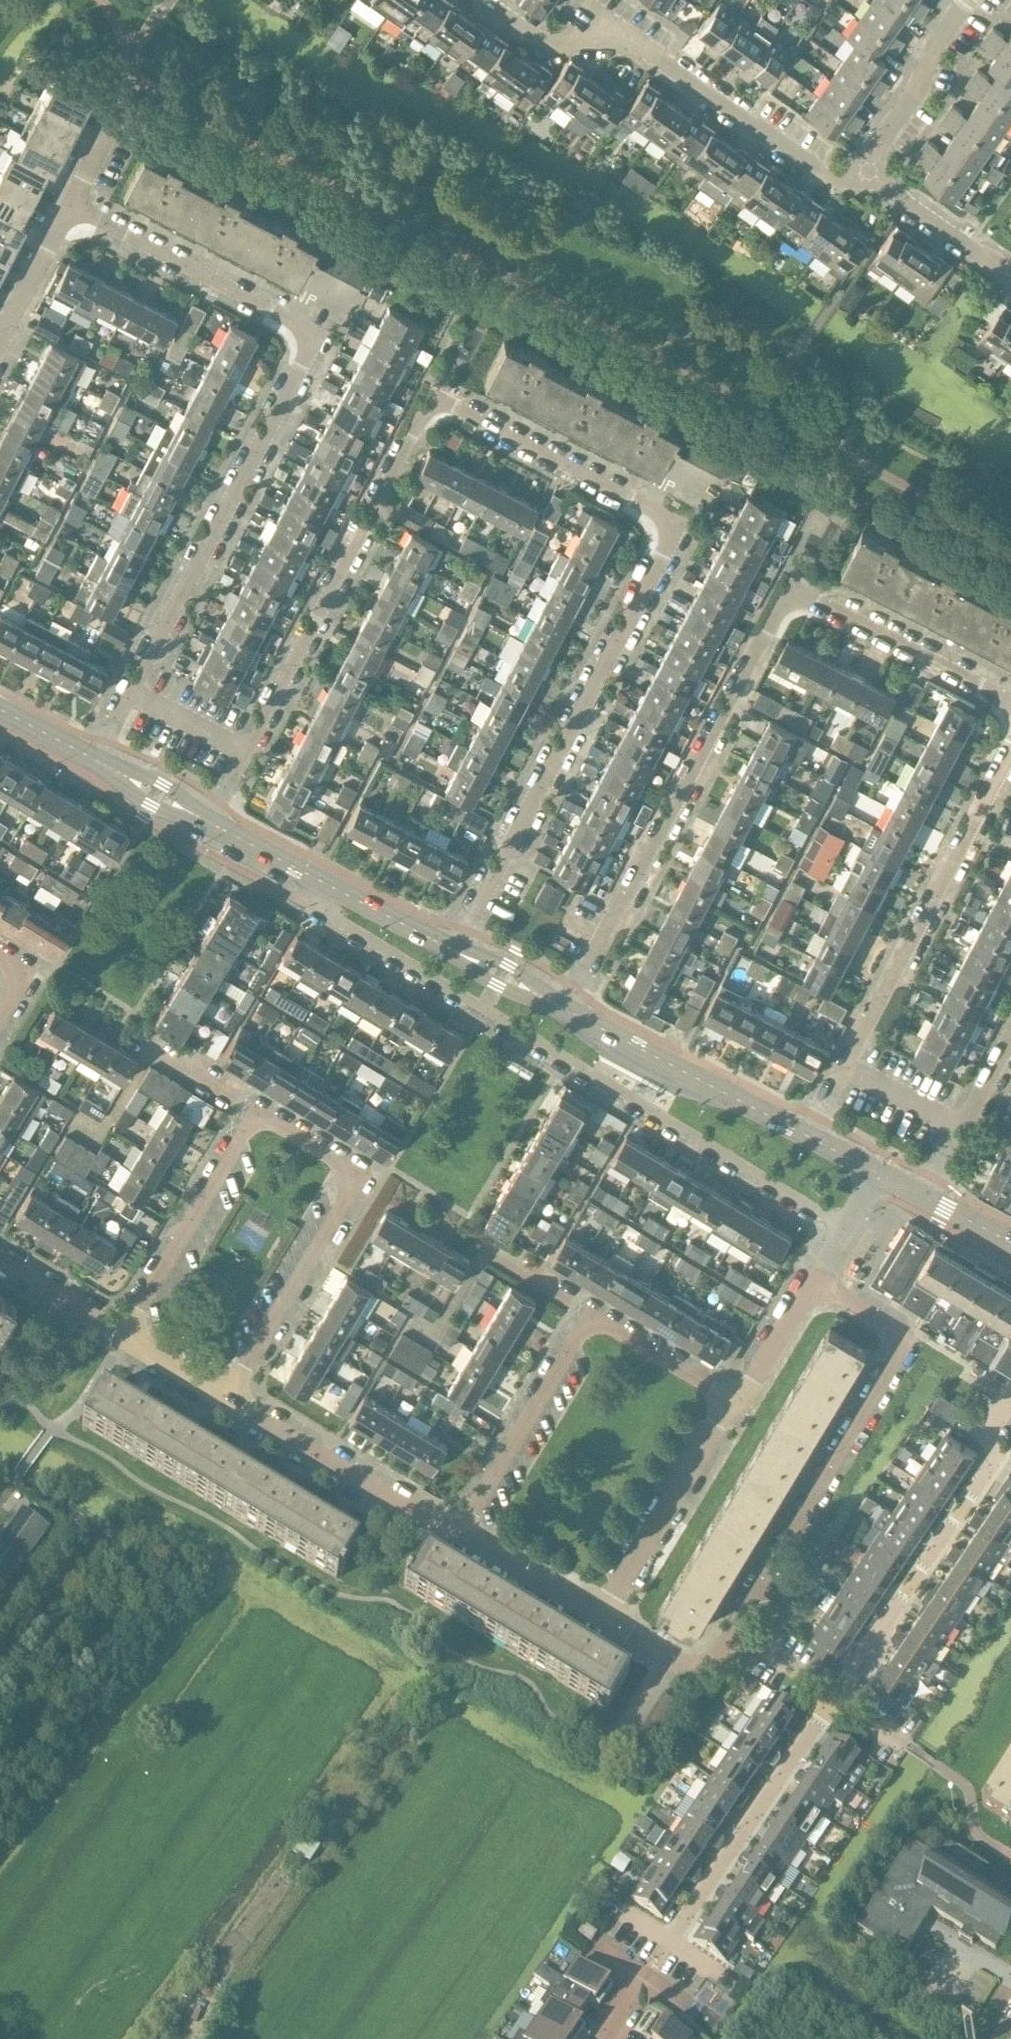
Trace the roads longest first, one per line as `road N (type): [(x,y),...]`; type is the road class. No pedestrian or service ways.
road 1 (residential): [(454,948),(675,524),(435,396),(208,823)]
road 2 (residential): [(105,741),(308,351),(305,328),(72,205)]
road 3 (residential): [(1010,704),(791,590),(565,1010)]
road 4 (residential): [(226,1399),(361,1174),(254,1115),(123,1336)]
road 5 (residential): [(318,880),(323,910),(843,1227)]
road 6 (residential): [(807,1139),(1010,741)]
road 7 (residential): [(734,1634),(897,1350),(893,1330),(811,1283)]
road 8 (residential): [(483,0),(548,43),(609,29),(822,174),(862,170)]
road 9 (residential): [(728,1402),(591,1314),(462,1529)]
road 10 (residential): [(836,1705),(994,1461),(986,1431),(1010,1391)]
road 11 (residential): [(659,1960),(836,1705)]
road 12 (tertiary): [(807,1139),(565,1010)]
road 13 (residential): [(226,1399),(425,1519),(462,1529)]
road 14 (residential): [(599,1613),(728,1402)]
road 15 (residential): [(862,170),(918,91),(935,41),(965,0)]
road 16 (residential): [(1010,1038),(927,1201)]
road 17 (residential): [(862,170),(1010,274)]
road 18 (residential): [(462,1529),(599,1613)]
road 19 (residential): [(72,205),(0,342)]
road 20 (tertiary): [(454,948),(318,880)]
road 21 (residential): [(728,1402),(754,1379),(811,1283)]
road 22 (residential): [(0,1260),(123,1336)]
road 23 (tertiary): [(208,823),(95,760)]
road 24 (tertiary): [(565,1010),(454,948)]
road 25 (residential): [(836,1705),(734,1634)]
road 26 (tertiary): [(318,880),(208,823)]
road 27 (residential): [(123,1336),(226,1399)]

